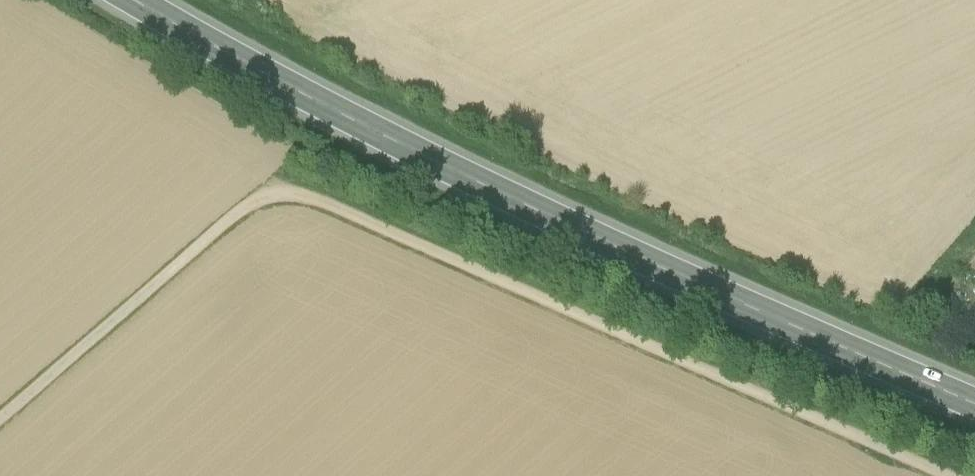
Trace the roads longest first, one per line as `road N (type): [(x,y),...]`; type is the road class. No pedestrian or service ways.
road 1 (track): [(957,475),(300,189),(269,183),(0,417)]
road 2 (secondary): [(119,0),(237,73),(974,406)]

